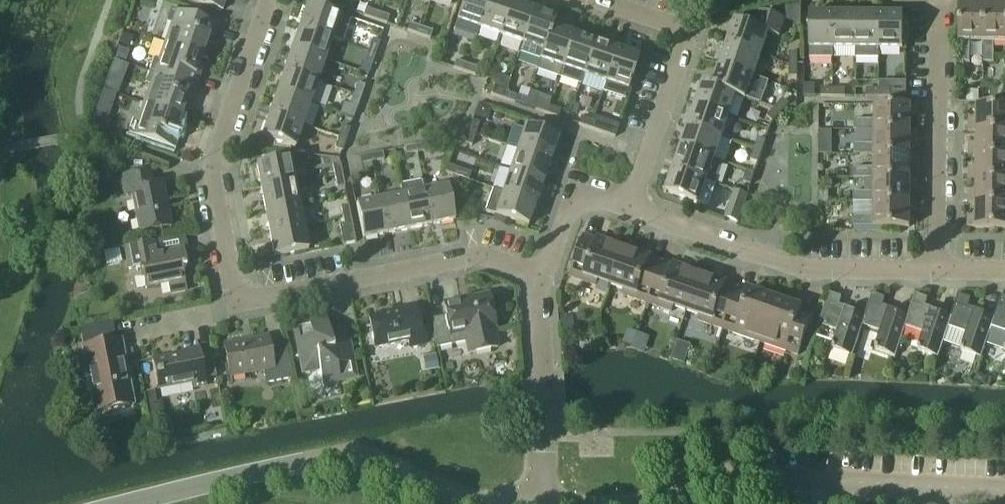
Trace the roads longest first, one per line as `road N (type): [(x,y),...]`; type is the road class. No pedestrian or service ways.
road 1 (unclassified): [(130,503),(350,456),(493,503)]
road 2 (unclassified): [(636,503),(743,476),(1004,490)]
road 3 (residential): [(239,307),(211,171),(268,0)]
road 4 (residential): [(933,272),(808,273),(632,207)]
road 5 (residential): [(239,307),(488,261),(542,278)]
road 6 (residential): [(584,0),(693,40),(632,207)]
road 7 (residential): [(933,272),(940,0)]
road 8 (residential): [(632,207),(577,205),(542,278)]
road 9 (residential): [(545,503),(542,379)]

